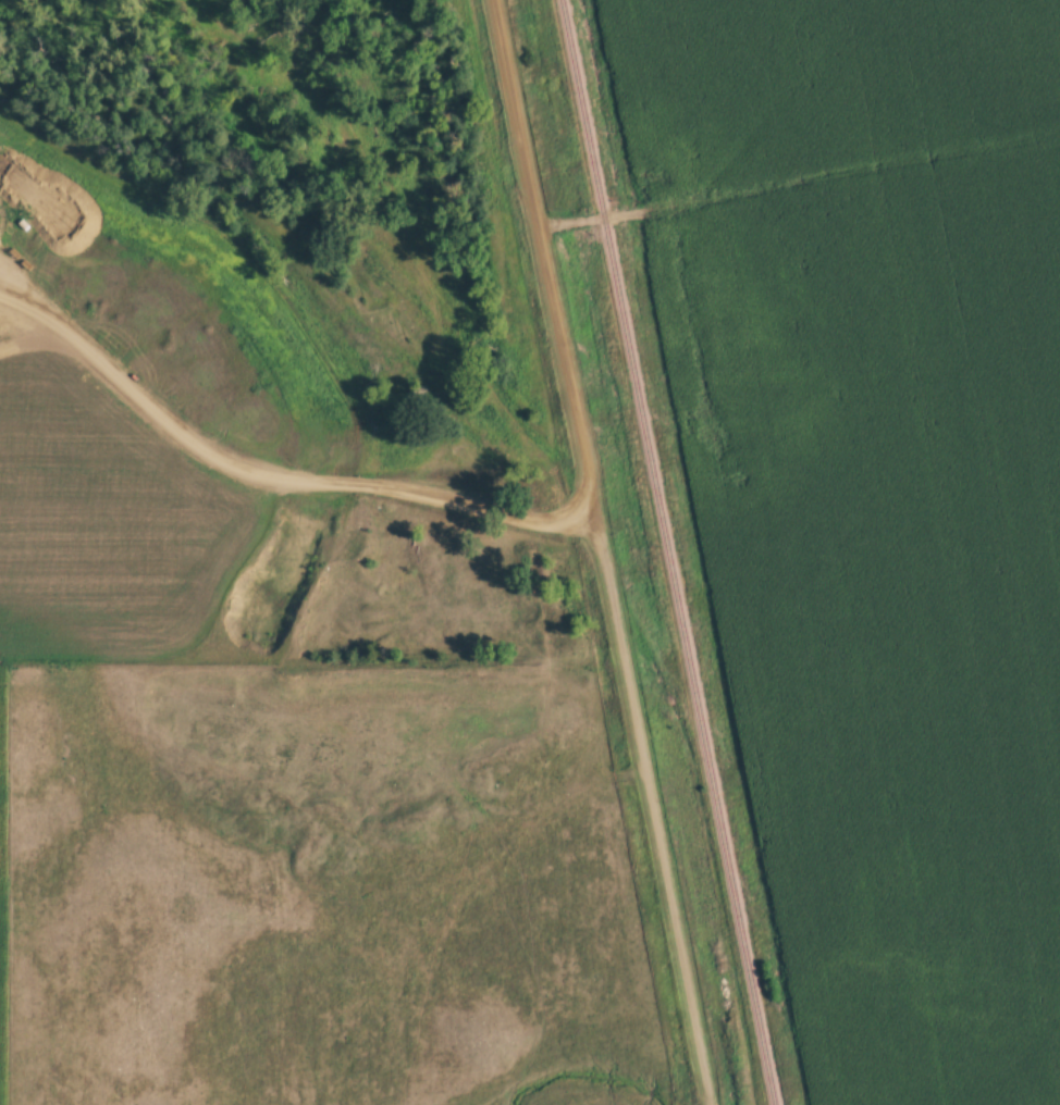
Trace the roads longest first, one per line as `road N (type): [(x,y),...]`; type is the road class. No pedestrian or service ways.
road 1 (residential): [(709,1104),(494,0)]
road 2 (track): [(537,227),(1059,135)]

